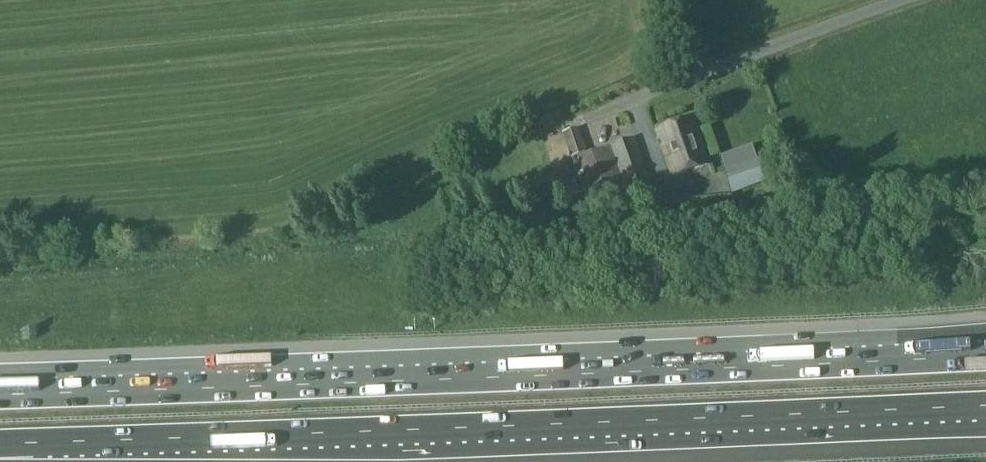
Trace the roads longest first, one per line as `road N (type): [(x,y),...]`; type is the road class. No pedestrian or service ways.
road 1 (motorway): [(985,355),(0,394)]
road 2 (motorway): [(0,447),(975,408)]
road 3 (unclassified): [(673,0),(679,77),(897,0)]

